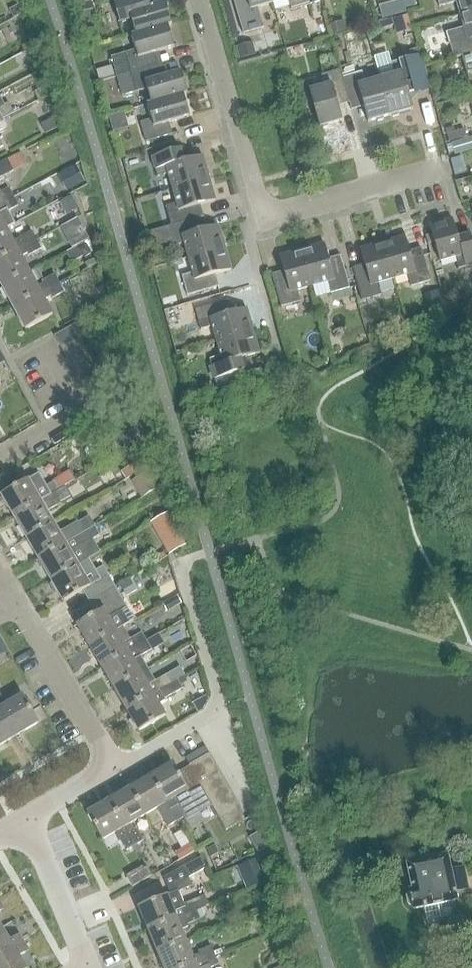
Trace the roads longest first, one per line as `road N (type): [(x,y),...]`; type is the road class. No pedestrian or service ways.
road 1 (residential): [(200,0),(263,218),(443,166)]
road 2 (residential): [(114,766),(0,572)]
road 3 (residential): [(90,967),(27,816)]

